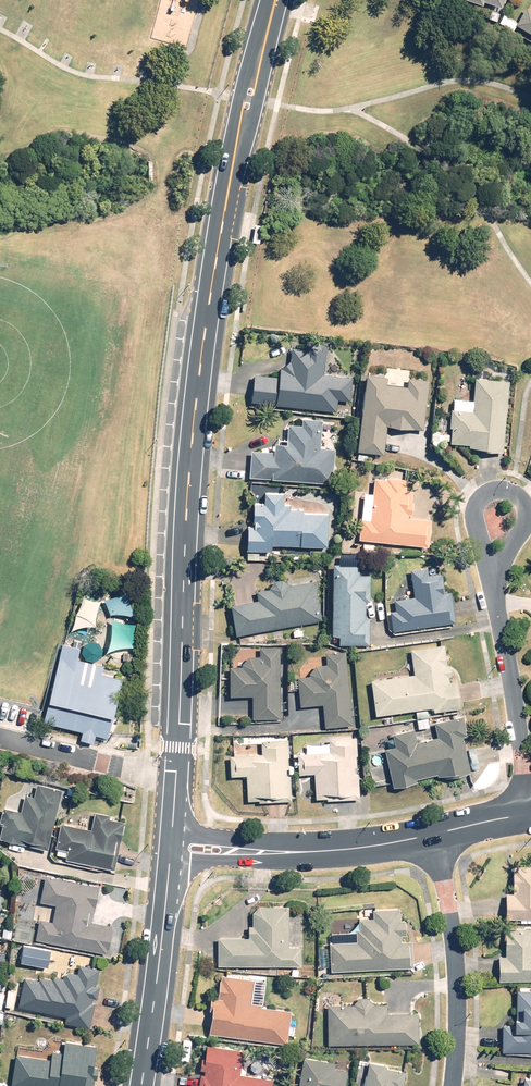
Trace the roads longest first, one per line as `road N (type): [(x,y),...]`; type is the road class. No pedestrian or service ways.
road 1 (tertiary): [(172,830),(190,446),(233,159),(275,0)]
road 2 (residential): [(436,834),(460,1015),(452,1085)]
road 3 (residential): [(523,811),(496,573)]
road 4 (tertiary): [(141,1085),(168,861)]
road 5 (residential): [(496,573),(474,520),(479,499),(492,491),(523,500),(523,529)]
road 6 (residential): [(317,853),(266,864),(168,861)]
road 7 (residential): [(172,830),(264,837),(317,853)]
road 8 (residential): [(436,834),(317,853)]

